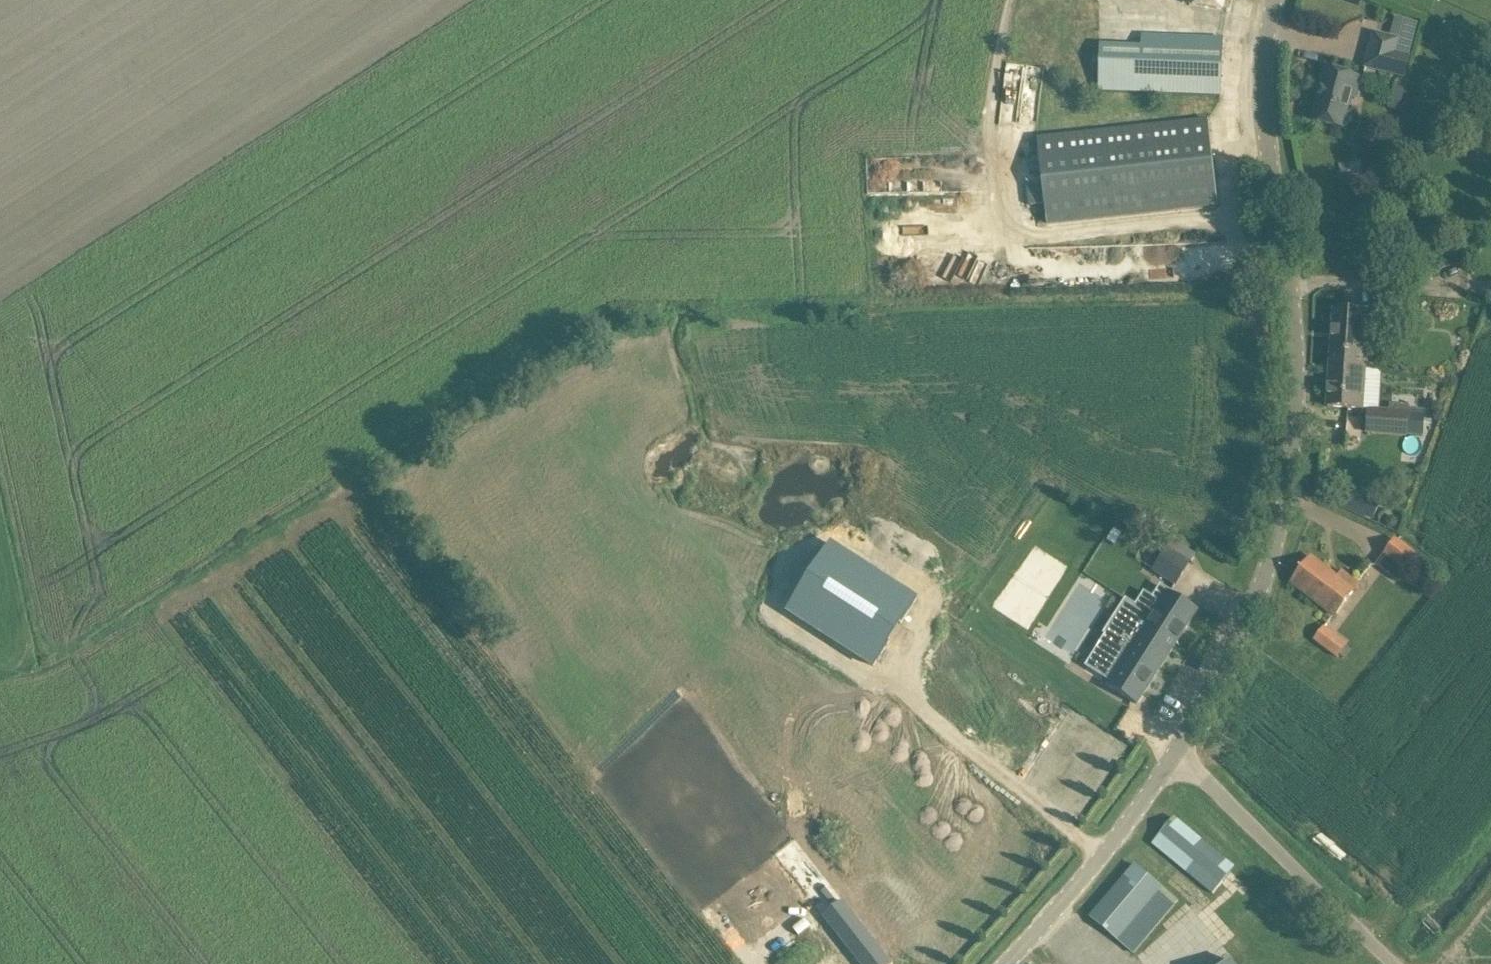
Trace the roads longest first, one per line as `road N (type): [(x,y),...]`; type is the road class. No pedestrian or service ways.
road 1 (unclassified): [(1171,755),(1213,683),(1256,576),(1281,487),(1291,393),(1281,0)]
road 2 (unclassified): [(1385,963),(1171,755)]
road 3 (unclassified): [(996,963),(1171,755)]

